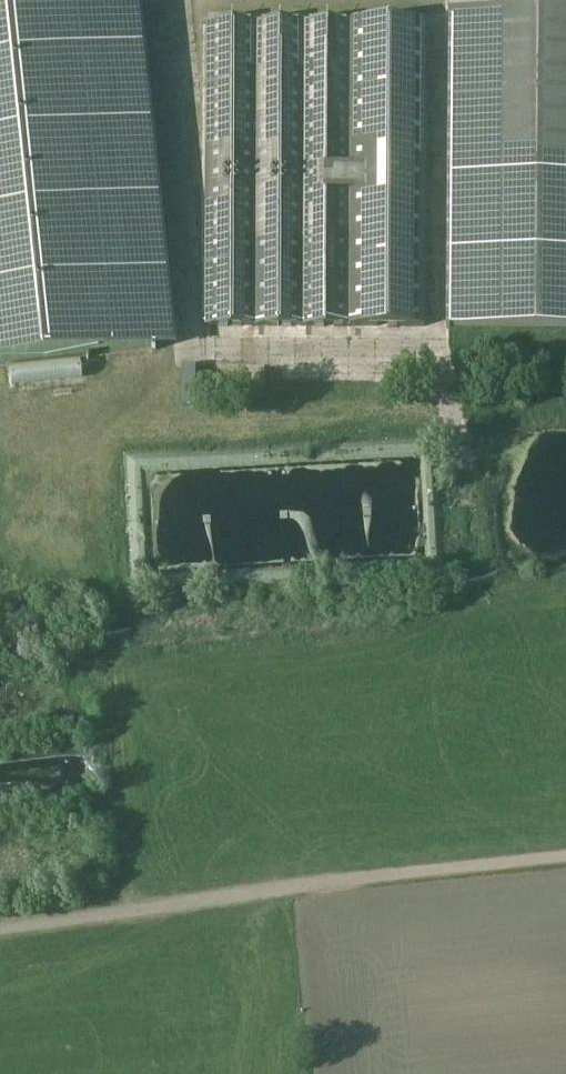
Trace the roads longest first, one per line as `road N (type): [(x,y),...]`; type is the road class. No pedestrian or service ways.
road 1 (track): [(303,886),(0,924)]
road 2 (track): [(565,857),(303,886)]

